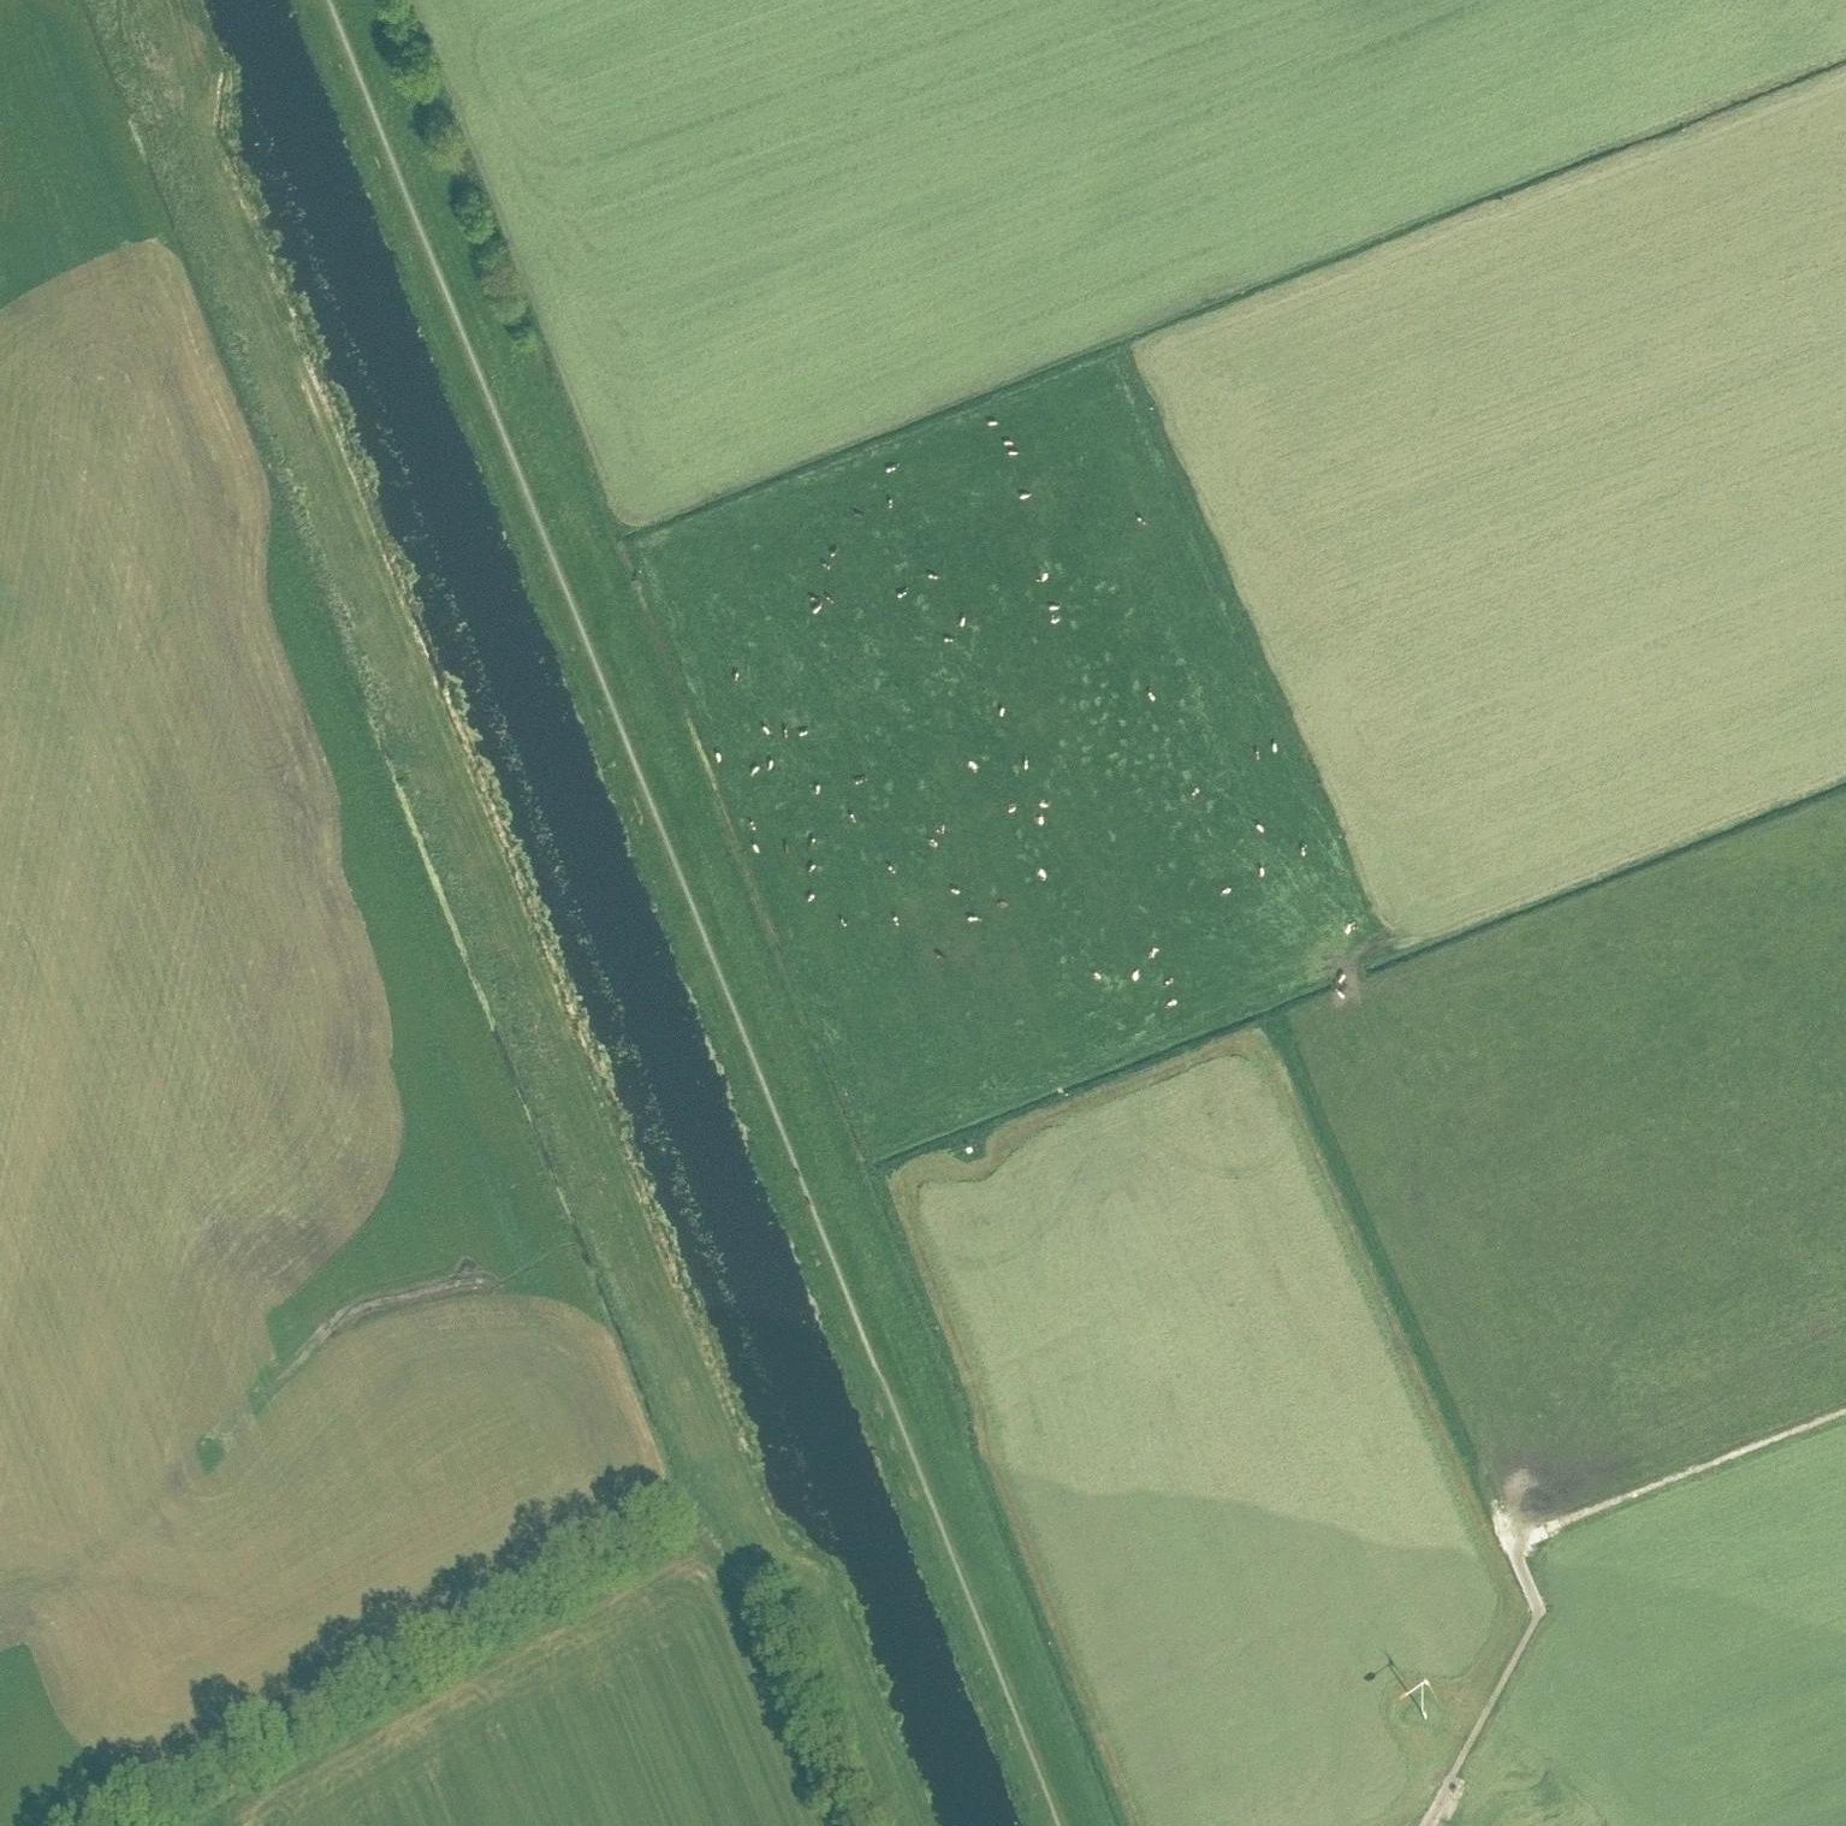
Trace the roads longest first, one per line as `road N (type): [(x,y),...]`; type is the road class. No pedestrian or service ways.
road 1 (track): [(1845,1408),(1517,1539),(1543,1622),(1422,1825)]

